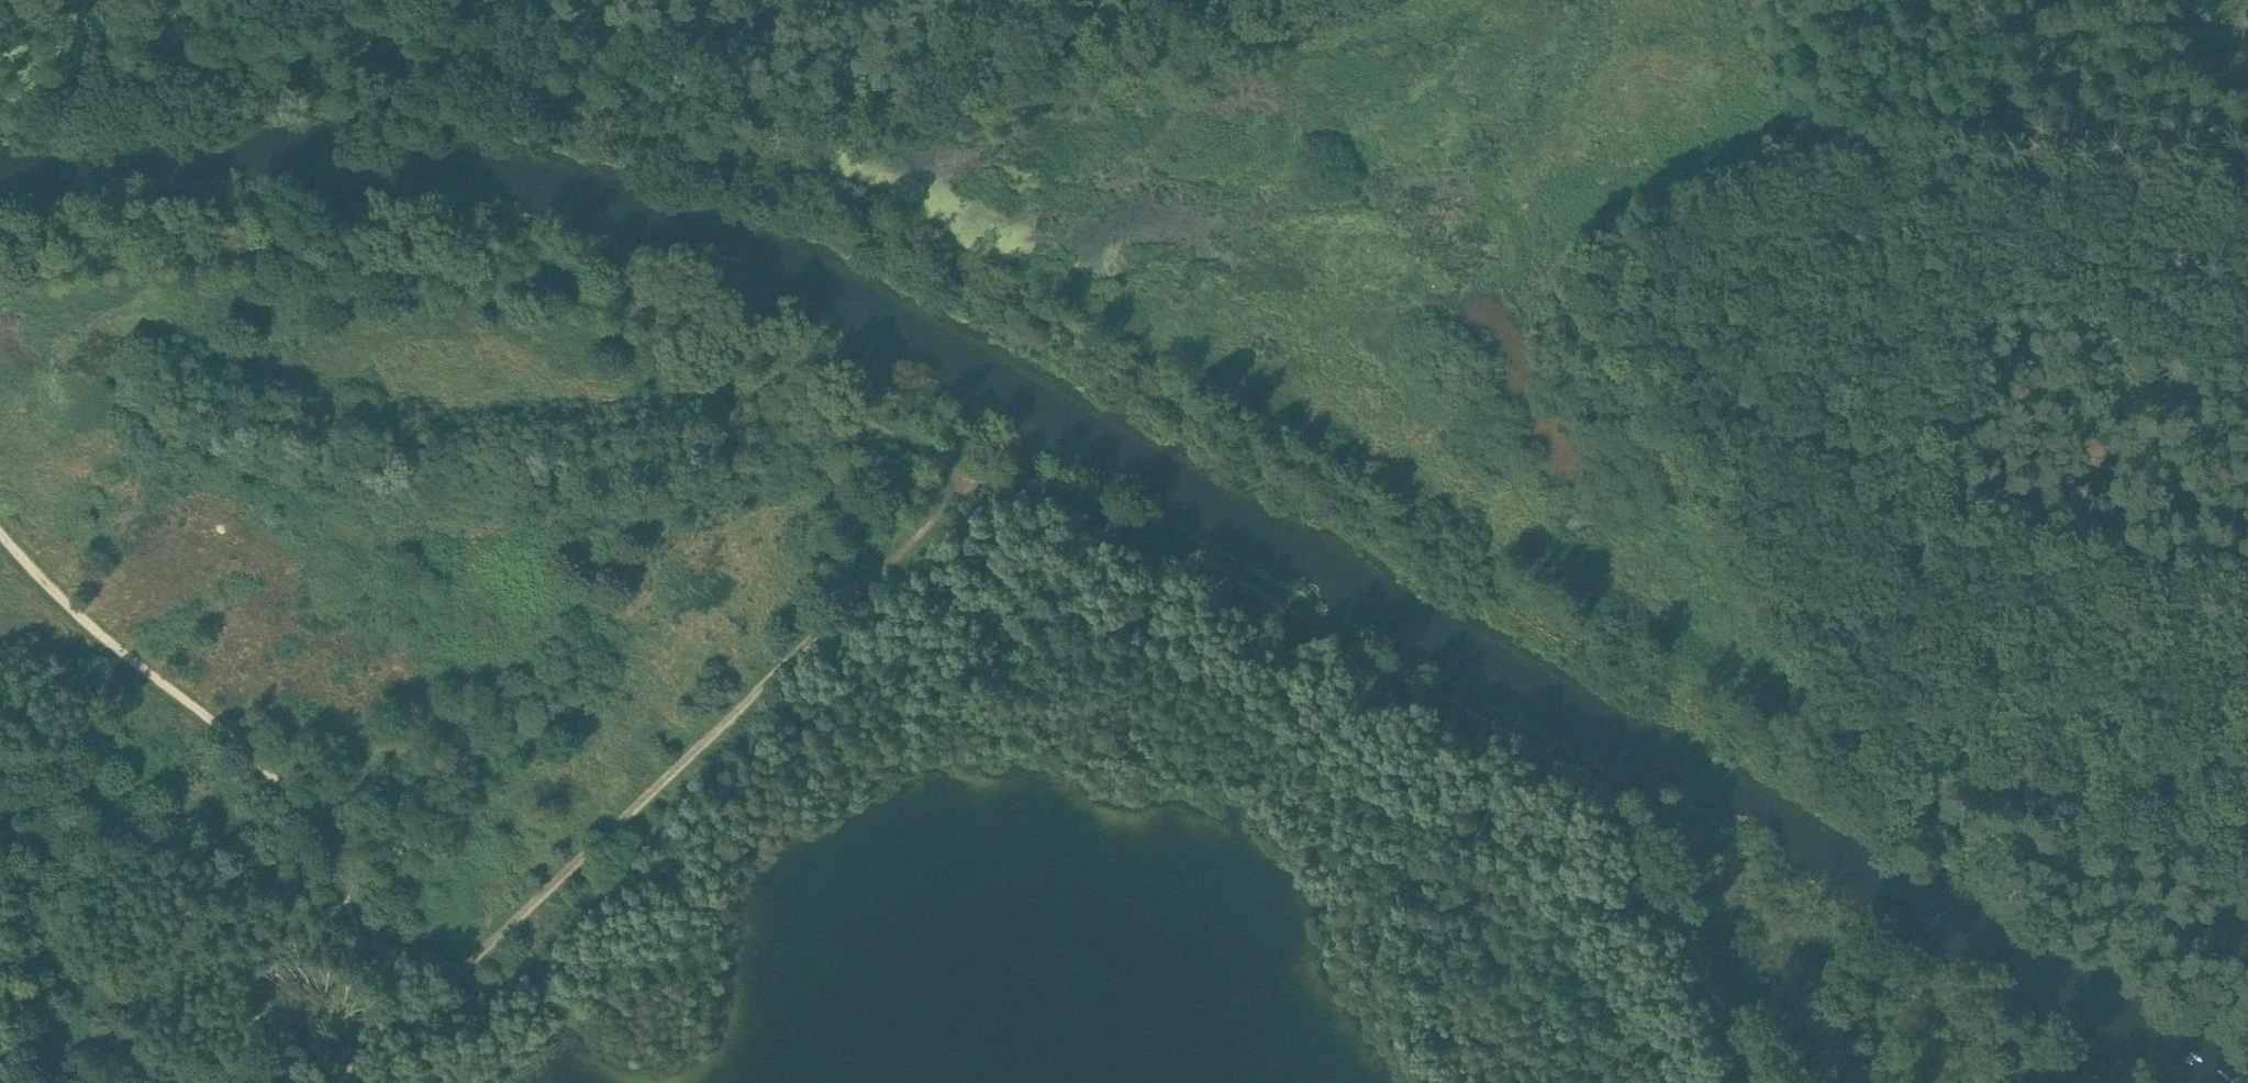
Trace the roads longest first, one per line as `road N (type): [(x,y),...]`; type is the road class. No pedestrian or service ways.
road 1 (track): [(896,0),(956,7),(1146,0)]

